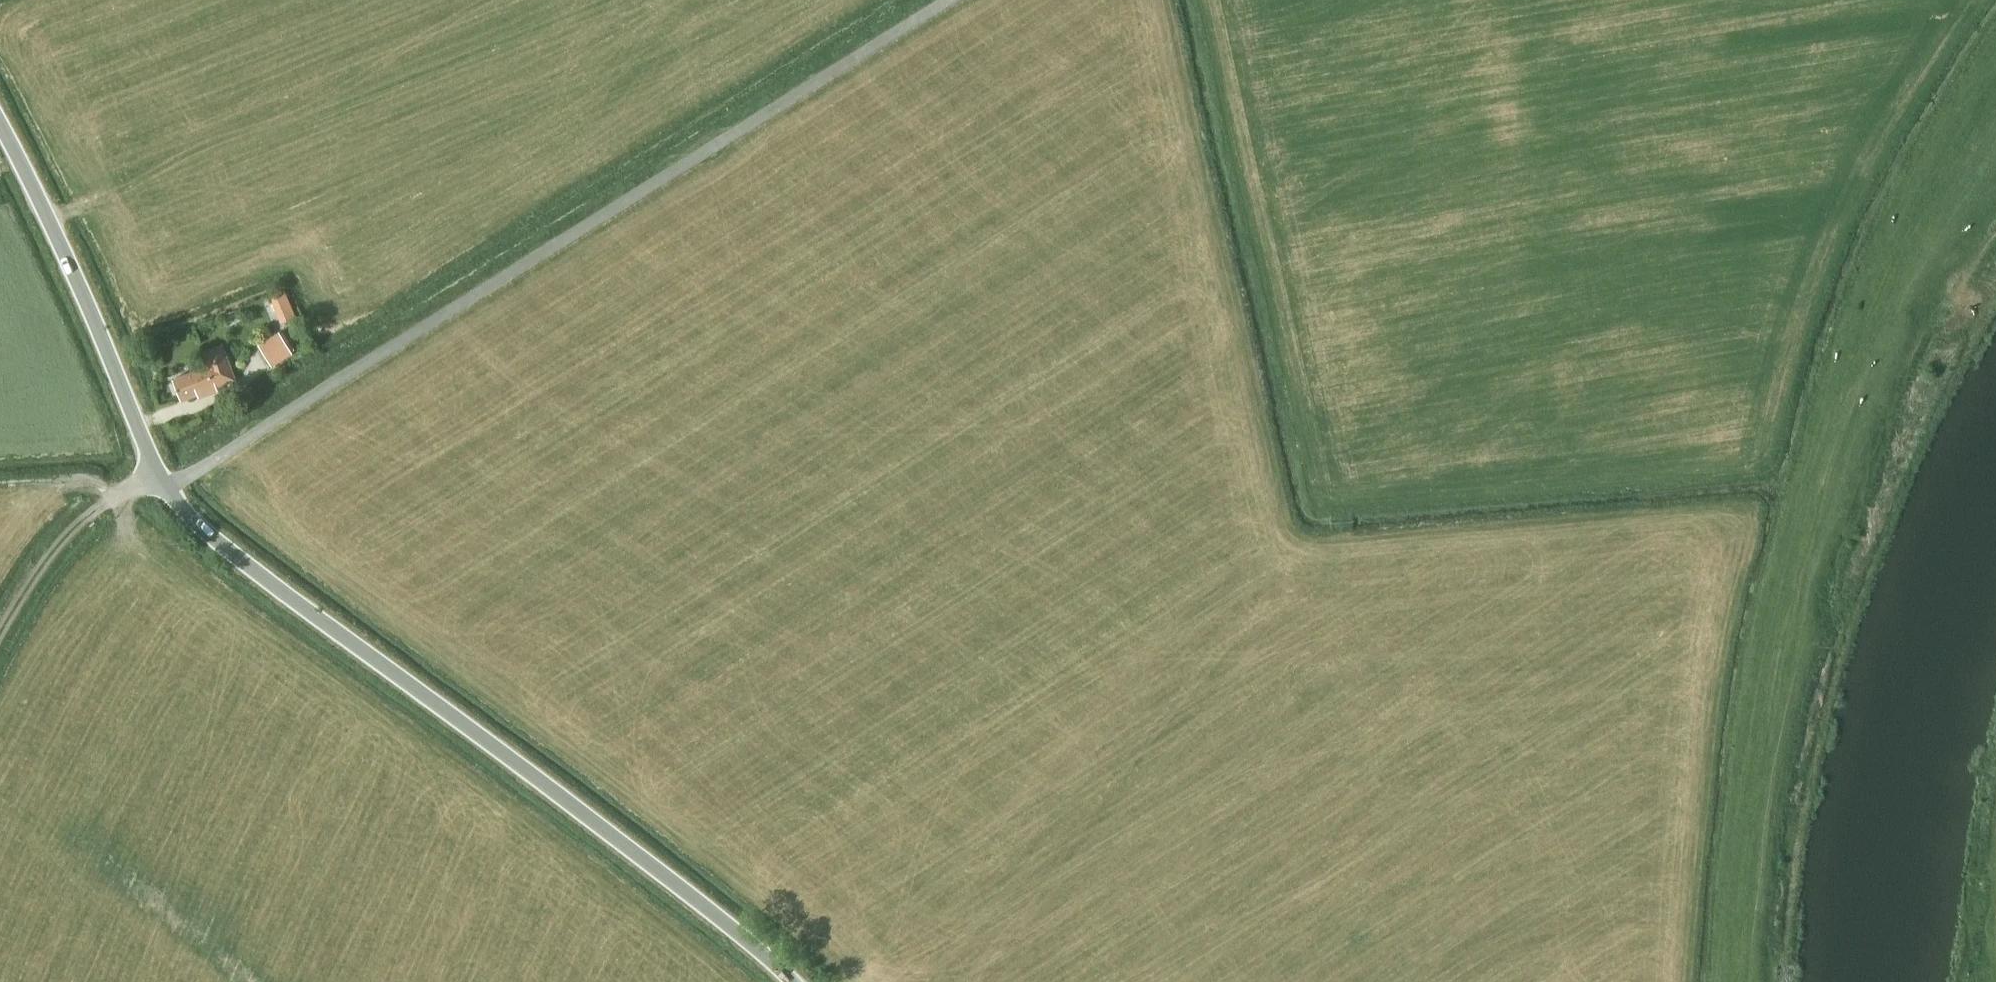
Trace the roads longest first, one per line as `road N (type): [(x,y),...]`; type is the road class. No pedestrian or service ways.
road 1 (unclassified): [(790,981),(179,505),(157,476),(113,361),(0,125)]
road 2 (track): [(157,476),(59,541),(0,636)]

